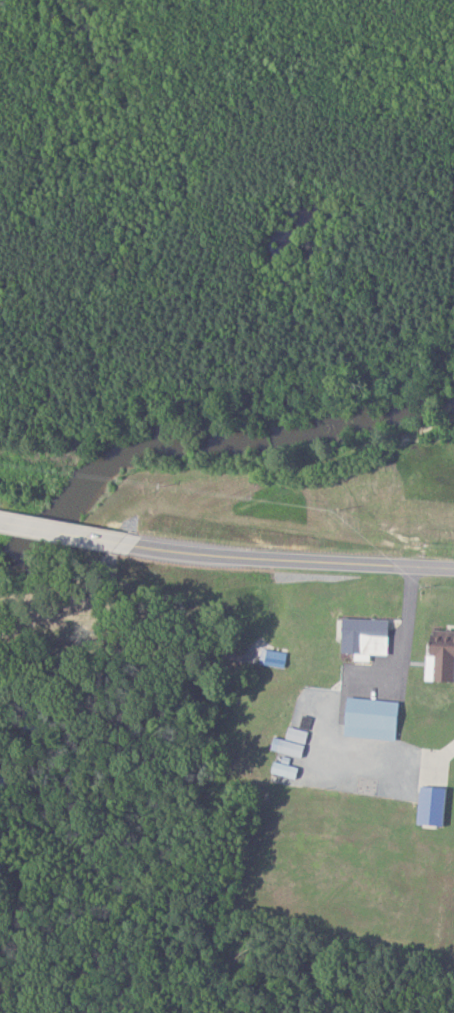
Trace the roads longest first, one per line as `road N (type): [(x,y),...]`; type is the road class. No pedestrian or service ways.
road 1 (secondary): [(105,541),(453,568)]

